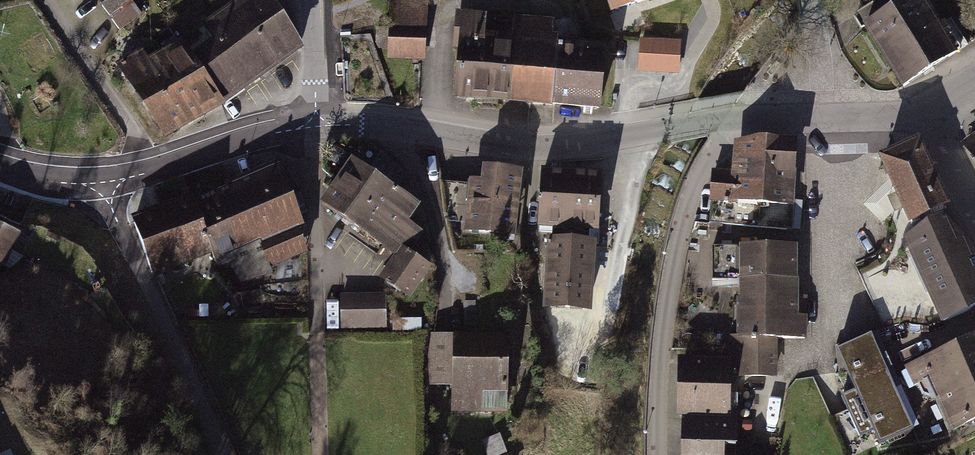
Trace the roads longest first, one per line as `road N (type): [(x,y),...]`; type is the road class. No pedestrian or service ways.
road 1 (unclassified): [(316,125),(364,124),(532,148),(739,119)]
road 2 (residential): [(657,454),(671,264),(692,188),(739,119)]
road 3 (residential): [(224,454),(106,178)]
road 4 (residential): [(150,173),(140,140),(46,0)]
road 5 (unclassified): [(150,173),(252,136),(316,125)]
road 6 (residential): [(316,125),(315,0)]

